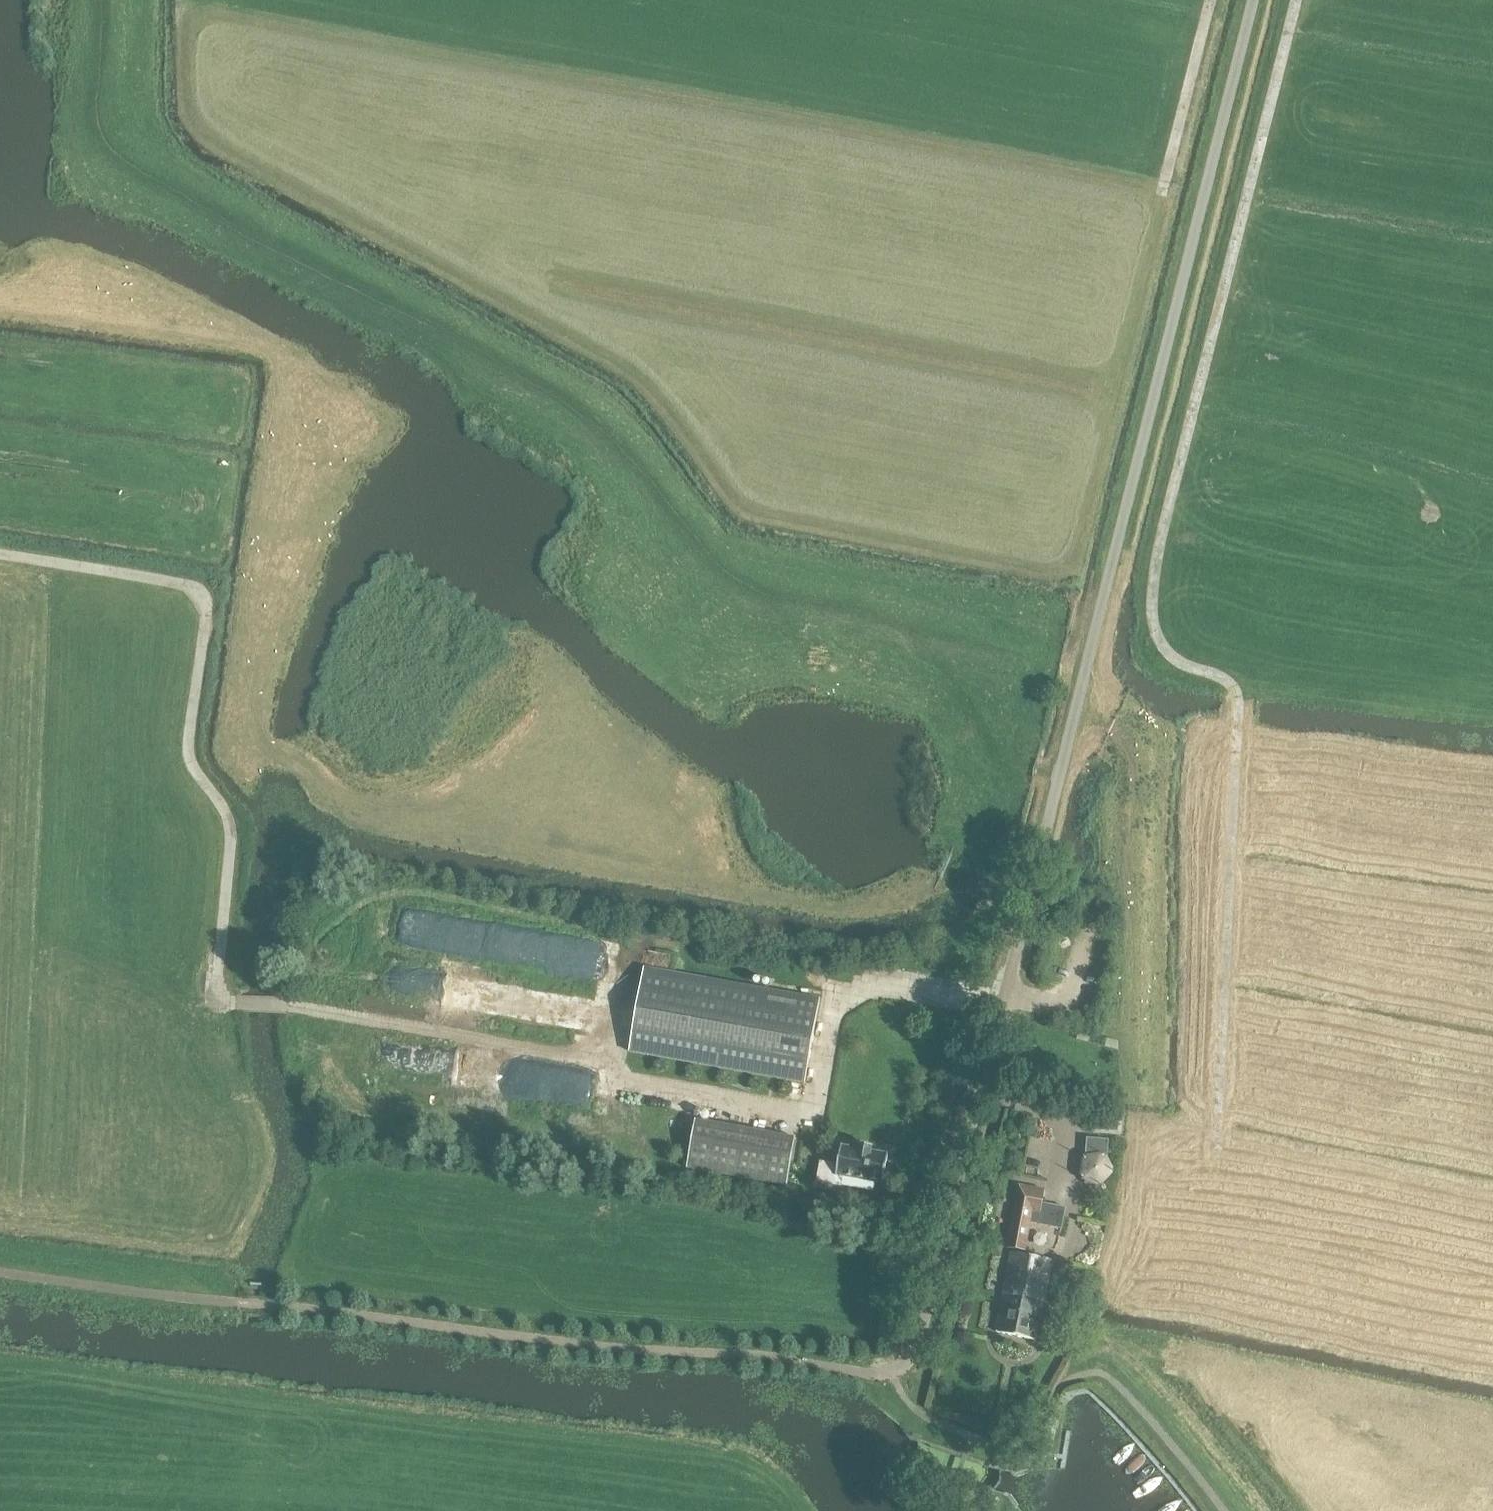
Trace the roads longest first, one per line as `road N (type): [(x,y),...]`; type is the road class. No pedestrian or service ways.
road 1 (track): [(0,551),(186,583),(206,611),(190,756),(223,807),(229,838),(219,997),(481,1039),(592,1079),(816,1116),(832,1022),(867,991),(911,983),(1009,992)]
road 2 (unclassified): [(894,1372),(911,1351),(979,1118),(1253,0)]
road 3 (track): [(1128,1010),(1136,746),(1111,723),(1076,709)]

